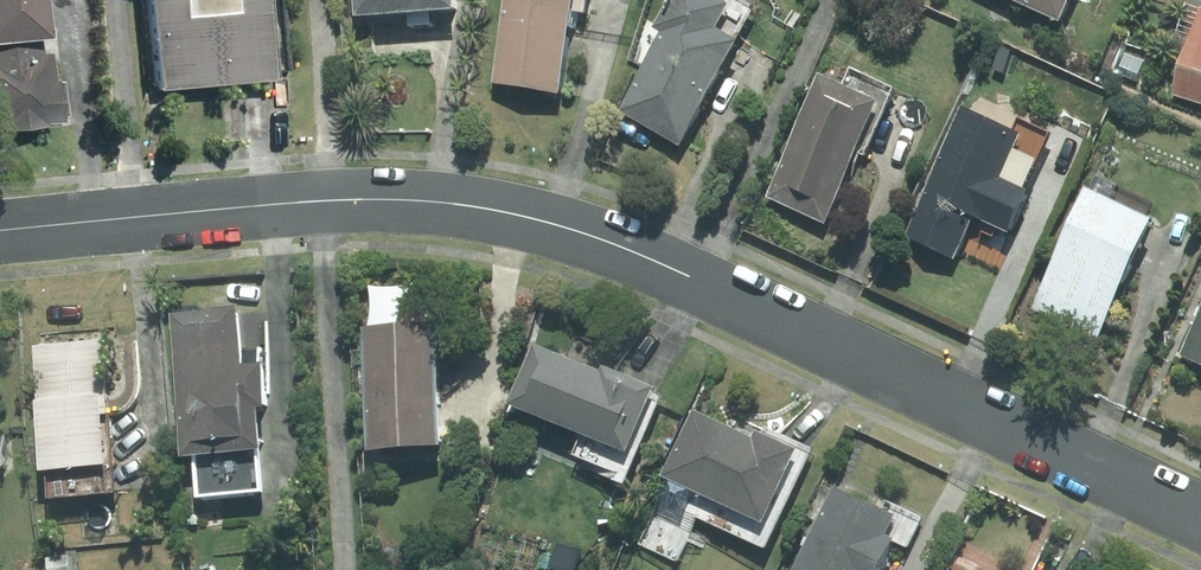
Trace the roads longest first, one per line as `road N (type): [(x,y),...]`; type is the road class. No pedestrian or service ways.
road 1 (residential): [(0,232),(328,199),(441,203),(586,233),(1200,524)]

